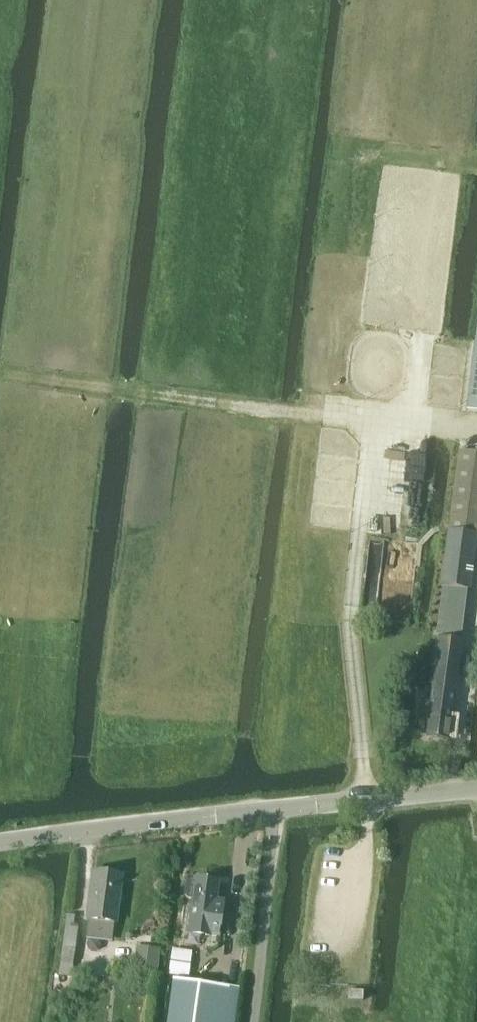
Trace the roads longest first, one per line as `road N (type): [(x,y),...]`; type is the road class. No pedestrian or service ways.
road 1 (unclassified): [(0,838),(476,787)]
road 2 (track): [(0,362),(369,411)]

